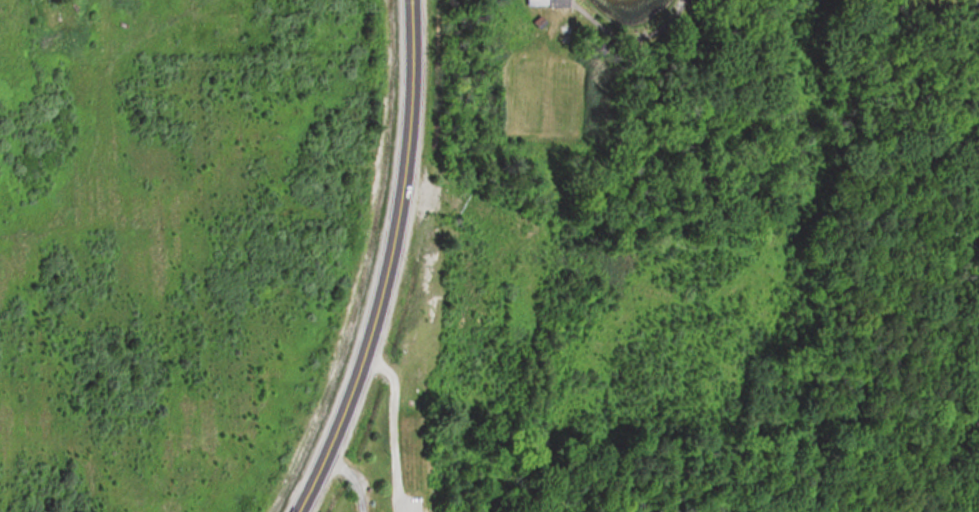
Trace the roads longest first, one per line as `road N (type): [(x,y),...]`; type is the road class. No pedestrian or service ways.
road 1 (tertiary): [(290,511),(351,379),(394,225),(411,100),(413,0)]

